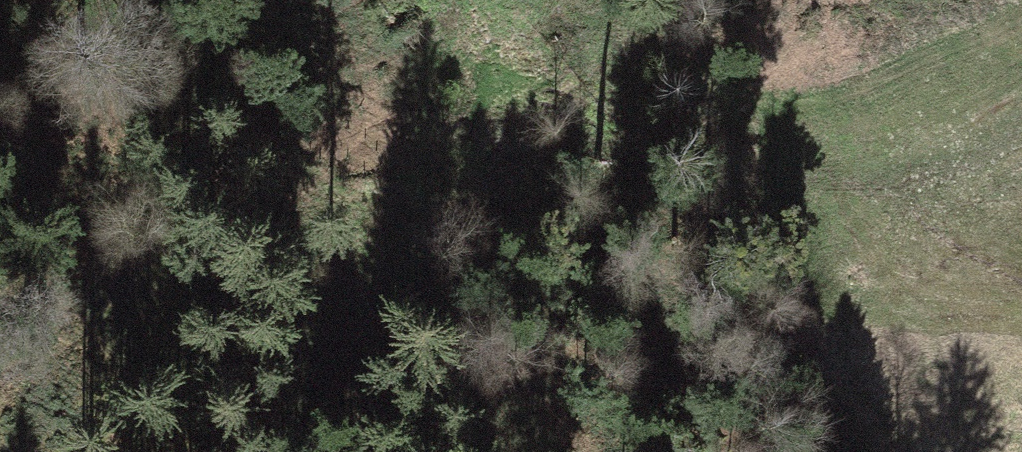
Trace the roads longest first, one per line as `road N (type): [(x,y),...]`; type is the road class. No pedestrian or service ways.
road 1 (track): [(545,451),(494,361),(125,0)]
road 2 (track): [(111,0),(225,451)]
road 3 (track): [(612,0),(760,85)]

